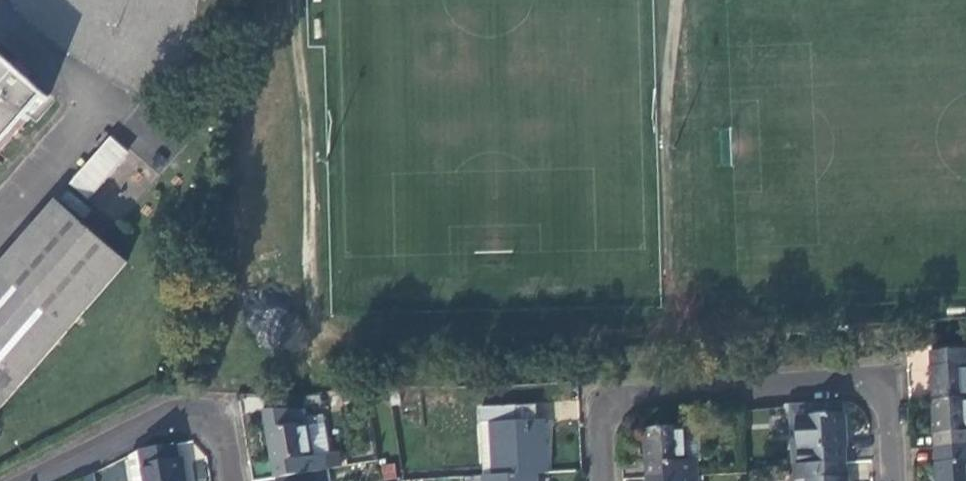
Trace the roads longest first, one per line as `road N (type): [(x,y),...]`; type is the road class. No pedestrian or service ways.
road 1 (residential): [(893,480),(885,407),(876,391),(839,382),(612,404),(598,436),(601,480)]
road 2 (residential): [(233,480),(217,422),(181,410),(28,480)]

